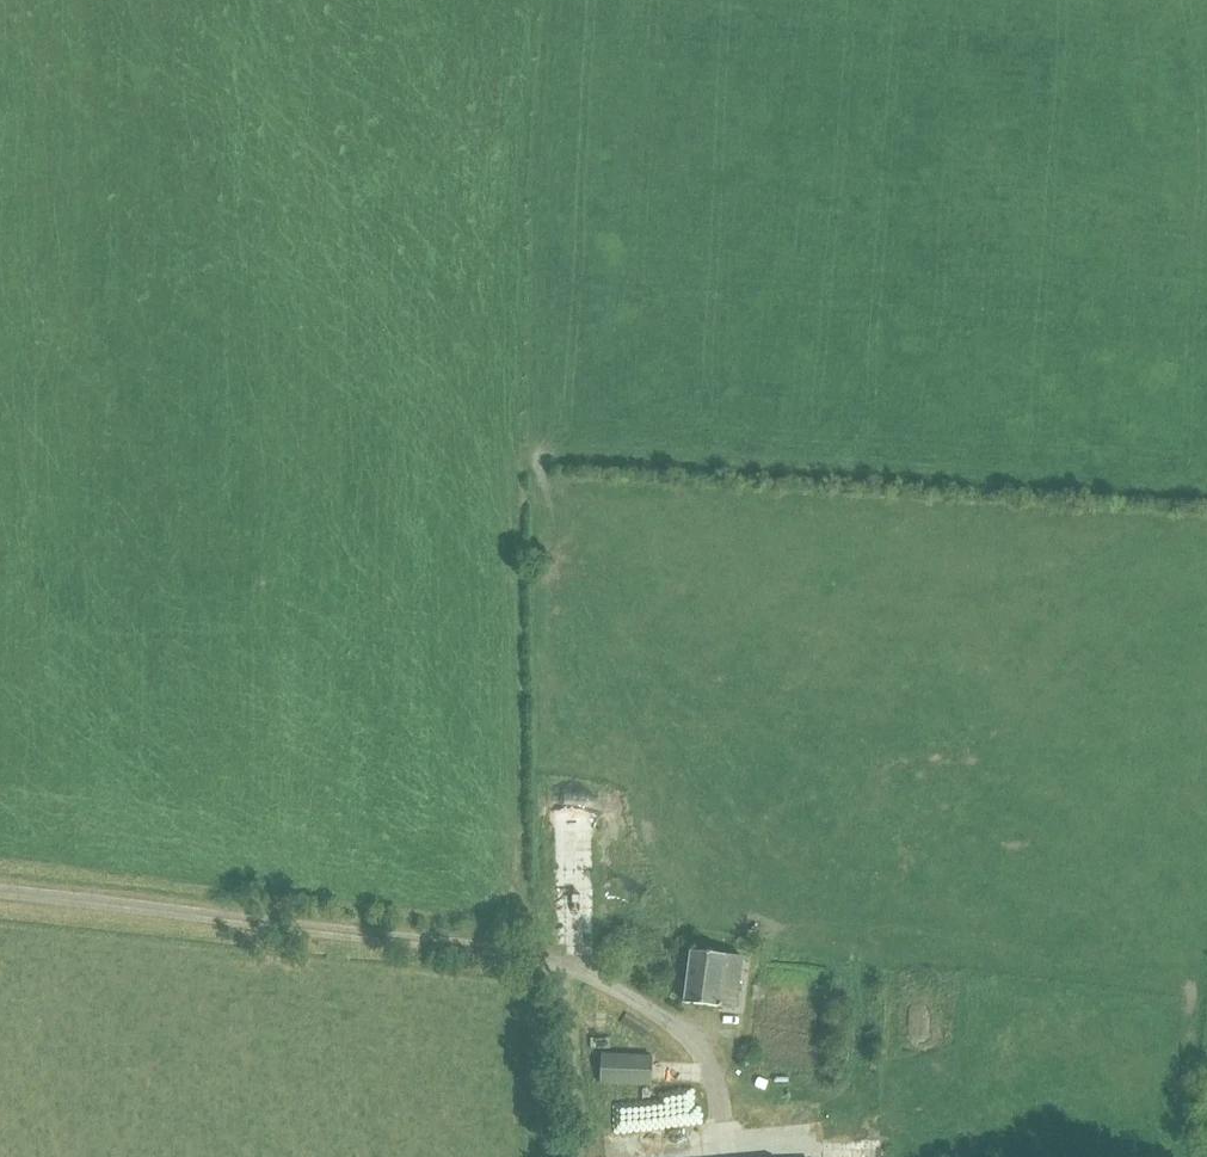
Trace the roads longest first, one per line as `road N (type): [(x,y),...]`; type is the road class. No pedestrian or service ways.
road 1 (unclassified): [(537,957),(0,892)]

